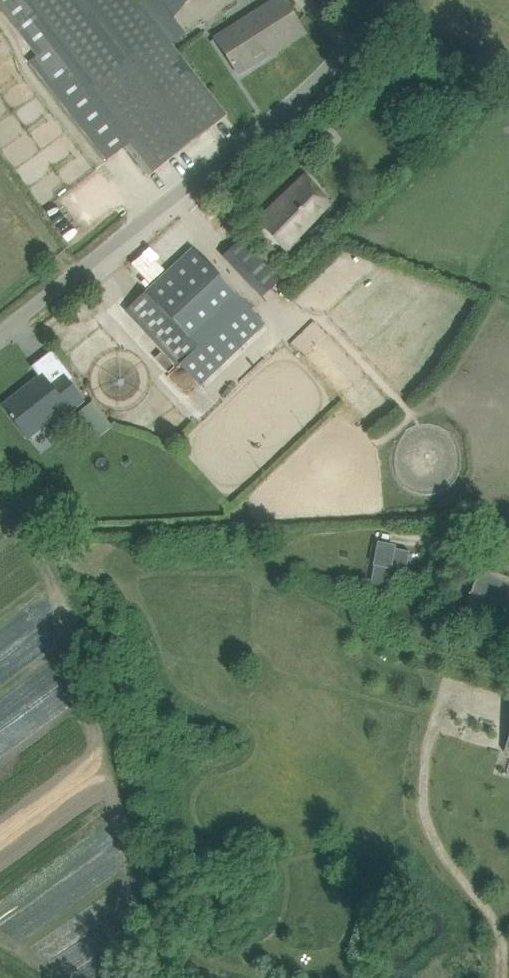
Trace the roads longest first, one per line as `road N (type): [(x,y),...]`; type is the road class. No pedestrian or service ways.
road 1 (unclassified): [(0,333),(306,89),(384,0)]

